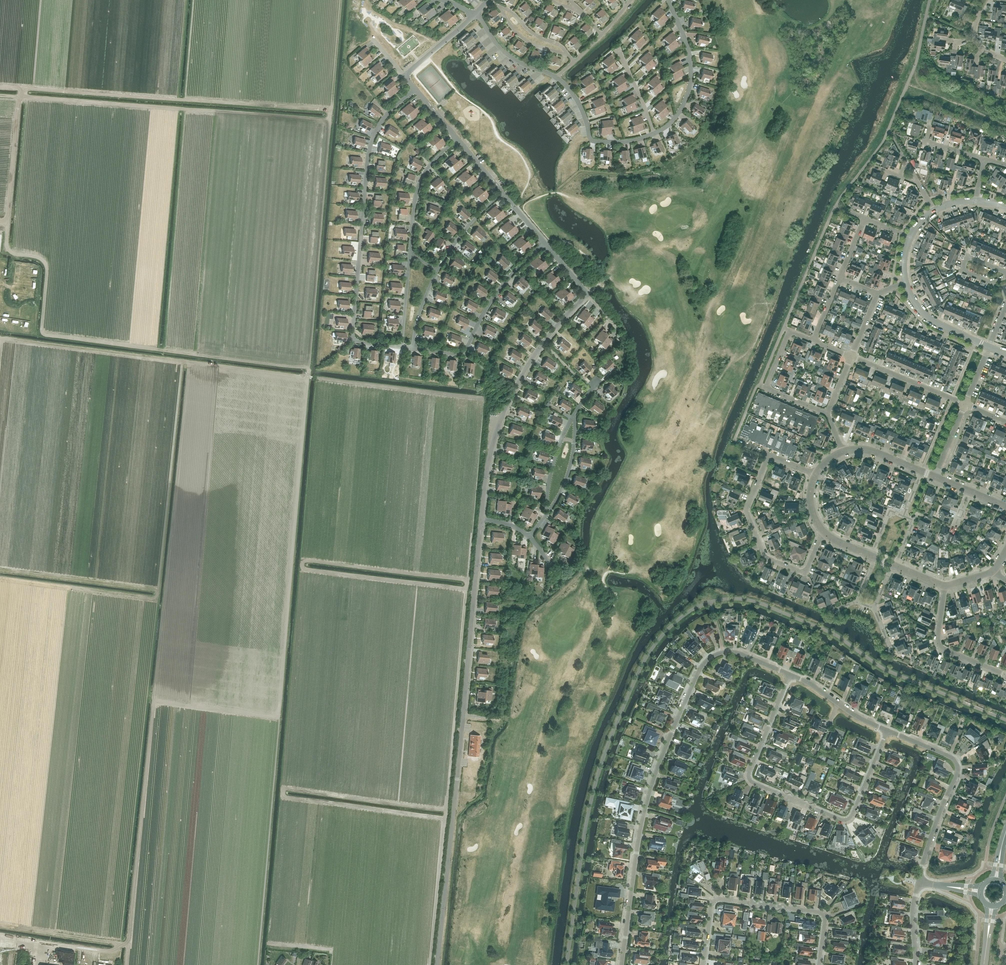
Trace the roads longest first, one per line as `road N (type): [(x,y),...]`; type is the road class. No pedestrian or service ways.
road 1 (residential): [(620,964),(641,821),(701,668),(714,654),(739,652),(790,676)]
road 2 (residential): [(790,676),(750,772),(753,787),(848,824),(887,732)]
road 3 (track): [(330,110),(20,87),(20,95)]
road 4 (residential): [(819,964),(820,915),(718,903),(703,964)]
road 5 (residential): [(919,883),(958,765),(887,732)]
road 6 (residential): [(823,532),(806,572),(766,557),(747,512),(770,456)]
road 7 (residential): [(828,414),(767,388),(789,330),(814,340)]
road 8 (residential): [(1005,676),(939,646),(944,586)]
road 9 (residential): [(965,405),(851,357)]

